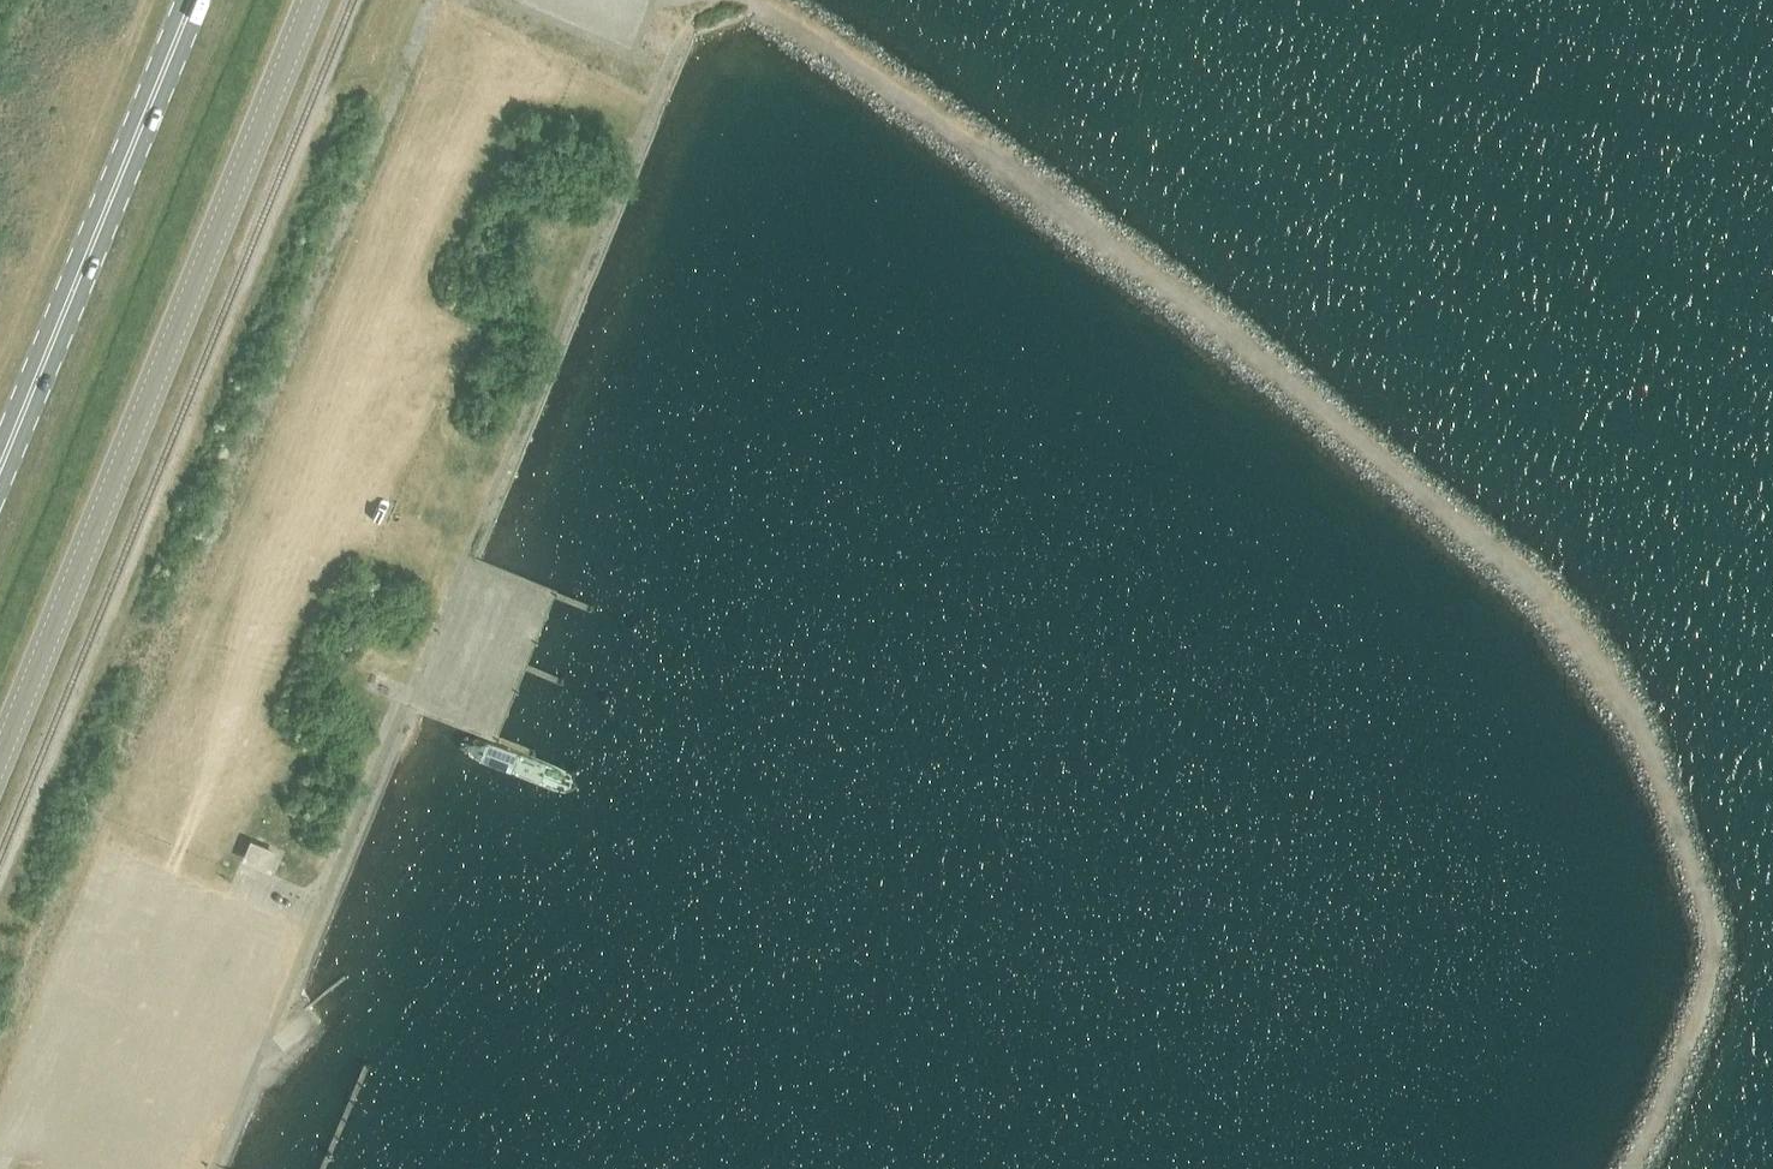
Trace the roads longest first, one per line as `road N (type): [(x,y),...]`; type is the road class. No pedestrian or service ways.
road 1 (tertiary): [(0,752),(310,0)]
road 2 (primary): [(0,462),(190,0)]

